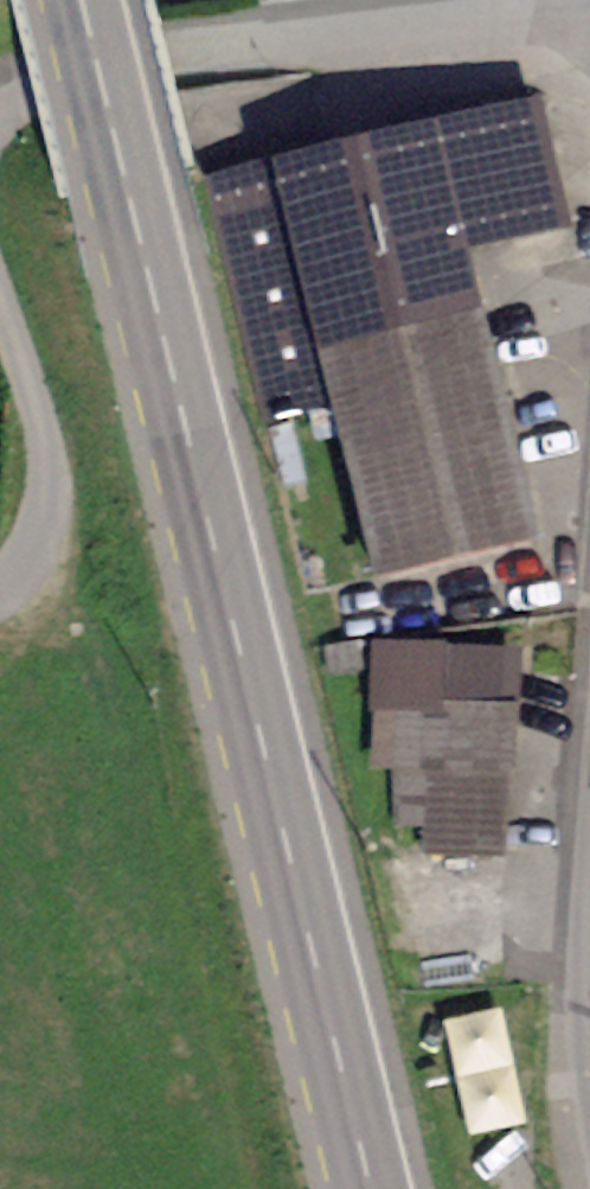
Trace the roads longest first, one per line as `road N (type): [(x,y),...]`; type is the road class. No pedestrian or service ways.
road 1 (secondary): [(71,0),(359,1188)]
road 2 (track): [(0,102),(27,90),(390,22),(589,8)]
road 3 (track): [(0,592),(41,539),(49,469),(0,307)]

